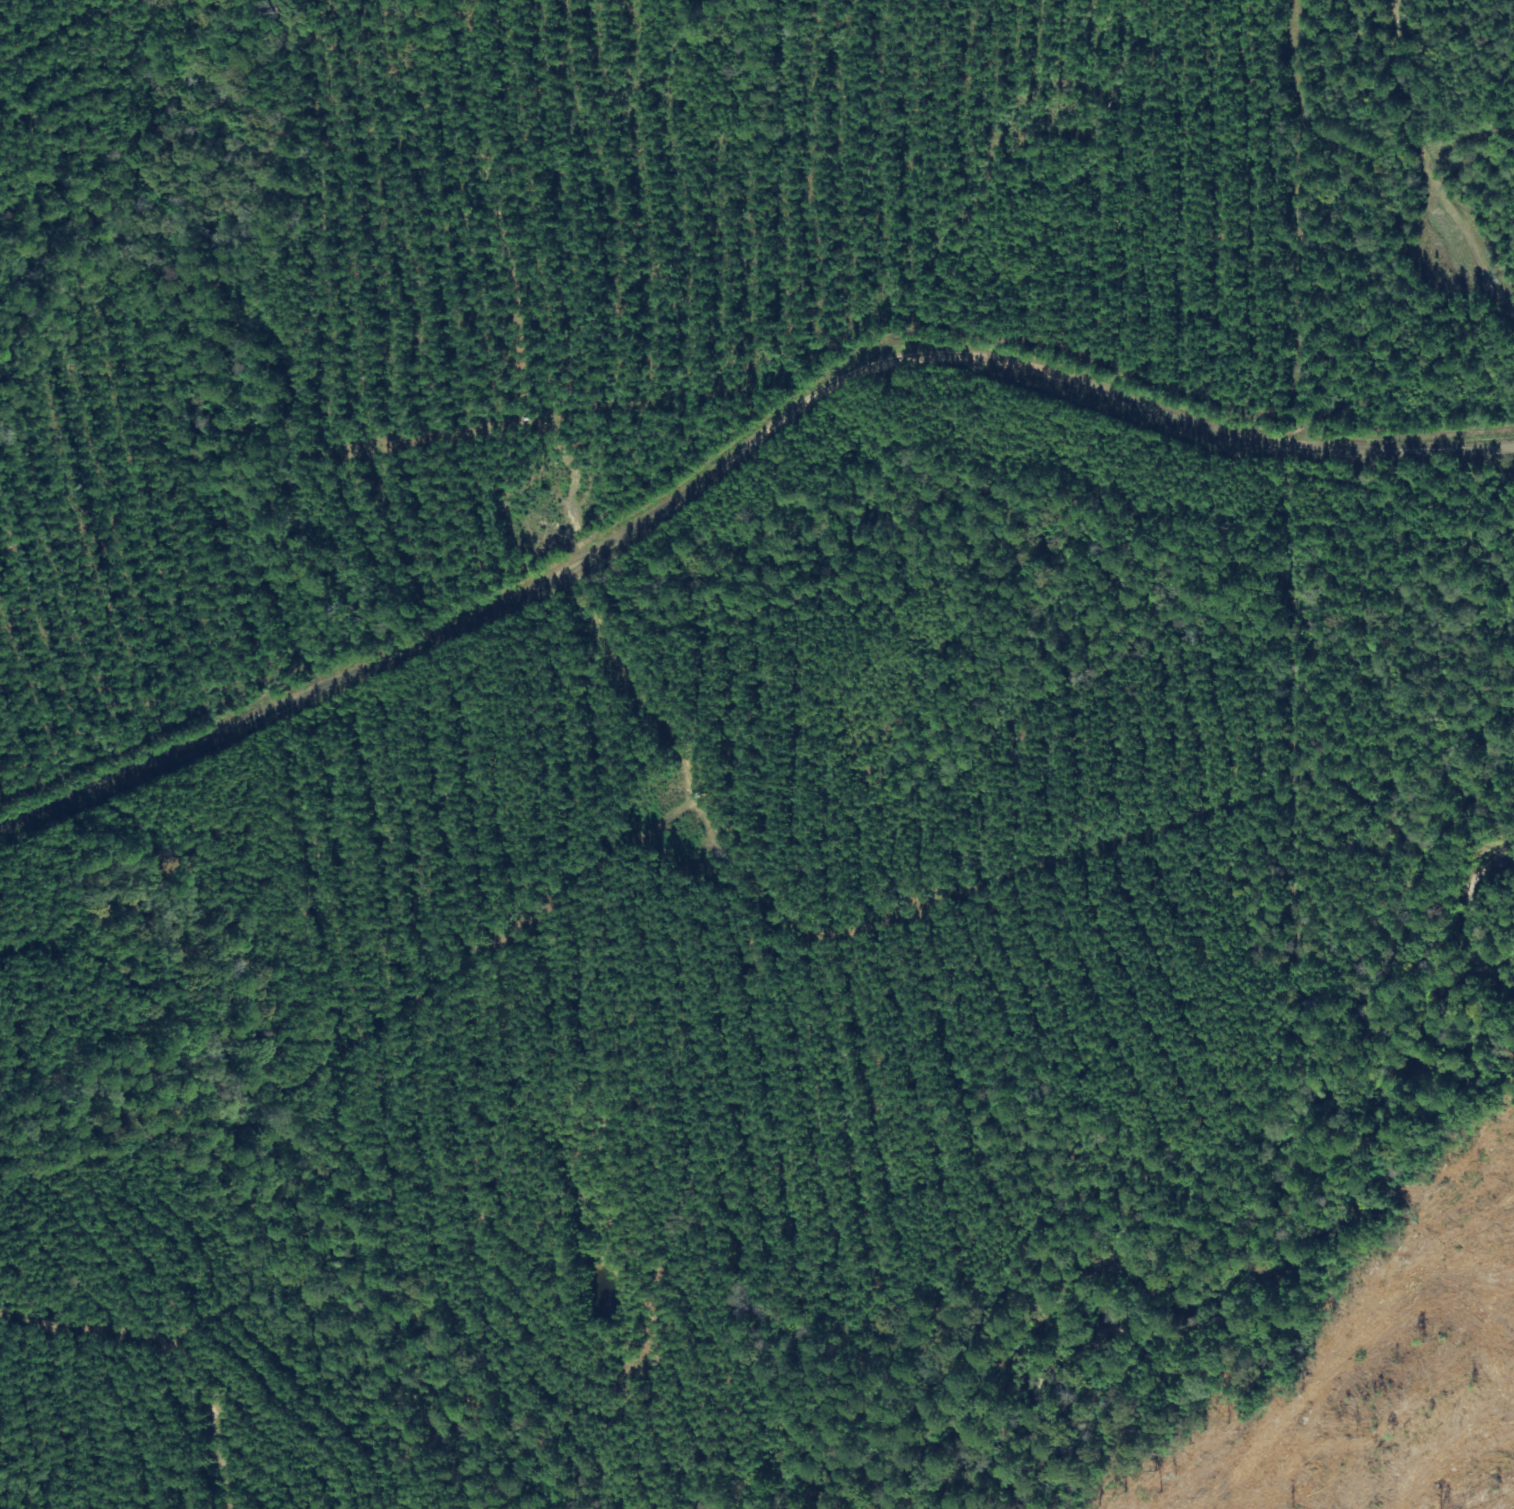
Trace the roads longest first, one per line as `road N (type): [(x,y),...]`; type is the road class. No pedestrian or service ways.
road 1 (residential): [(0,868),(610,576),(630,546),(843,432),(997,372),(1250,482),(1325,497),(1513,485)]
road 2 (residential): [(556,603),(862,1098),(947,1100),(990,1138),(1111,1298)]

